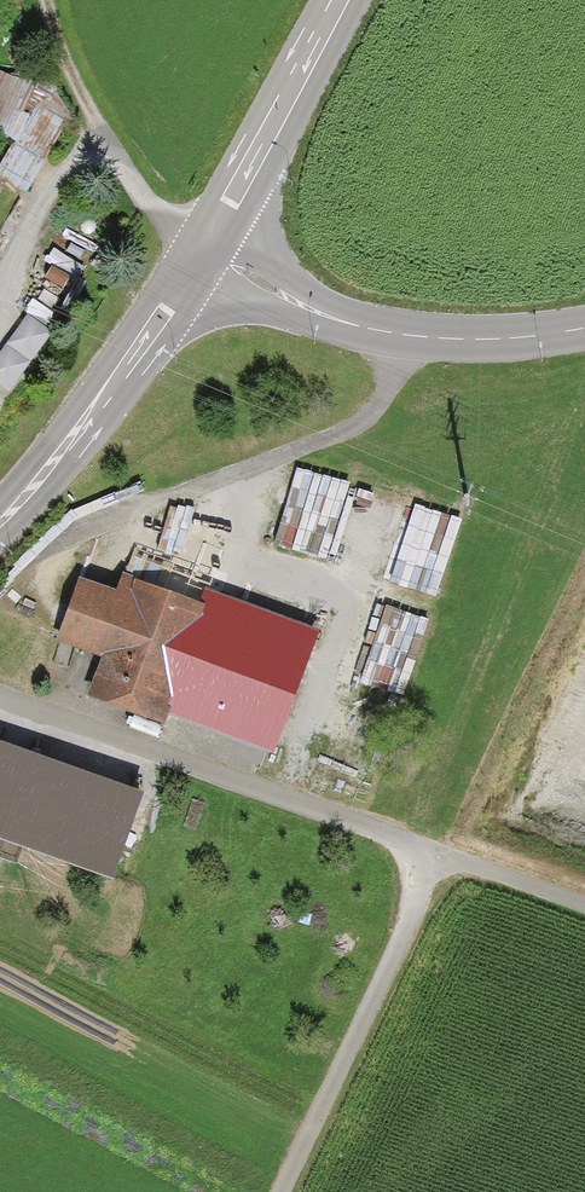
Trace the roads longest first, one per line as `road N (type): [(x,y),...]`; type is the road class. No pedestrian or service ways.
road 1 (track): [(584,904),(439,851),(282,1191)]
road 2 (track): [(439,851),(0,696)]
road 3 (tertiary): [(584,324),(443,340),(385,335),(308,313),(204,257)]
road 4 (tertiary): [(204,257),(0,521)]
road 5 (track): [(204,257),(163,222),(91,131),(41,0)]
road 6 (tertiary): [(335,0),(204,257)]

